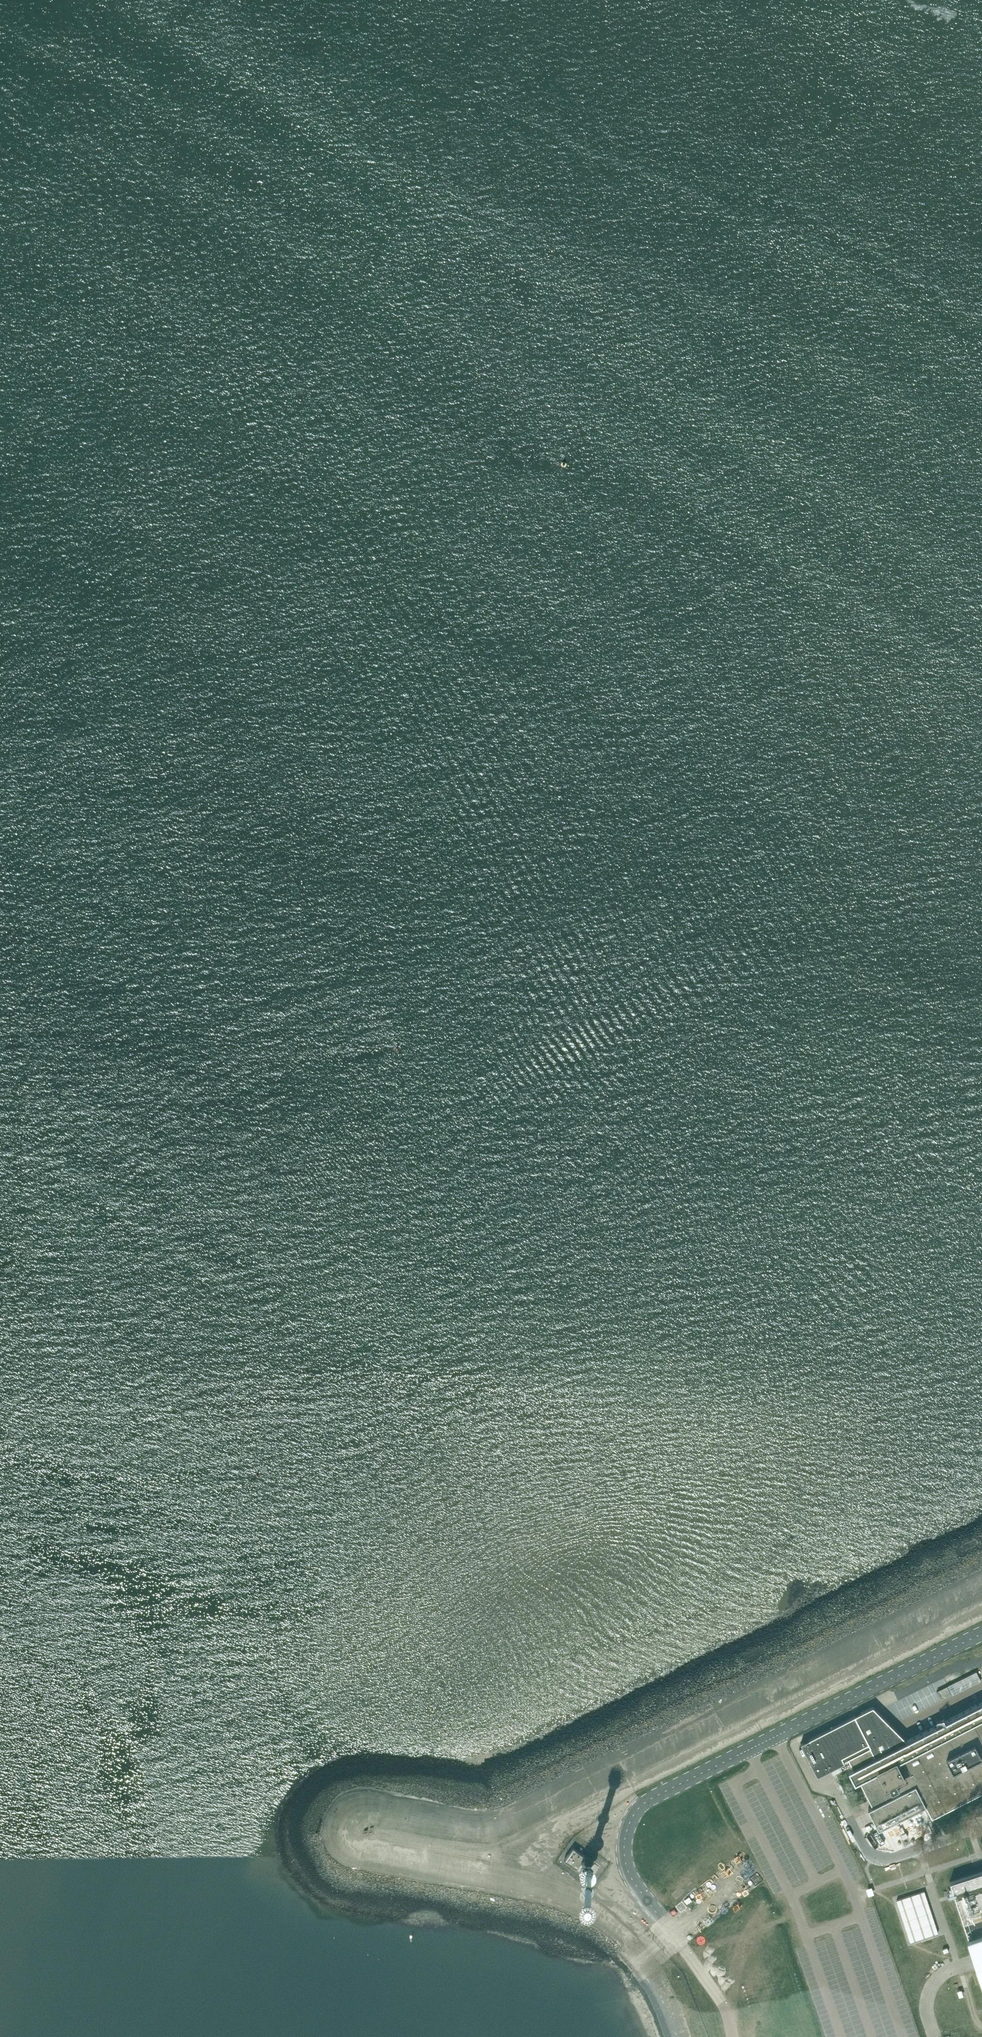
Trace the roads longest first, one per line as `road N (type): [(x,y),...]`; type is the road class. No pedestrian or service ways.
road 1 (unclassified): [(981,1632),(648,1803),(628,1833),(632,1874),(670,1933)]
road 2 (unclassified): [(732,2036),(727,2008),(670,1933)]

